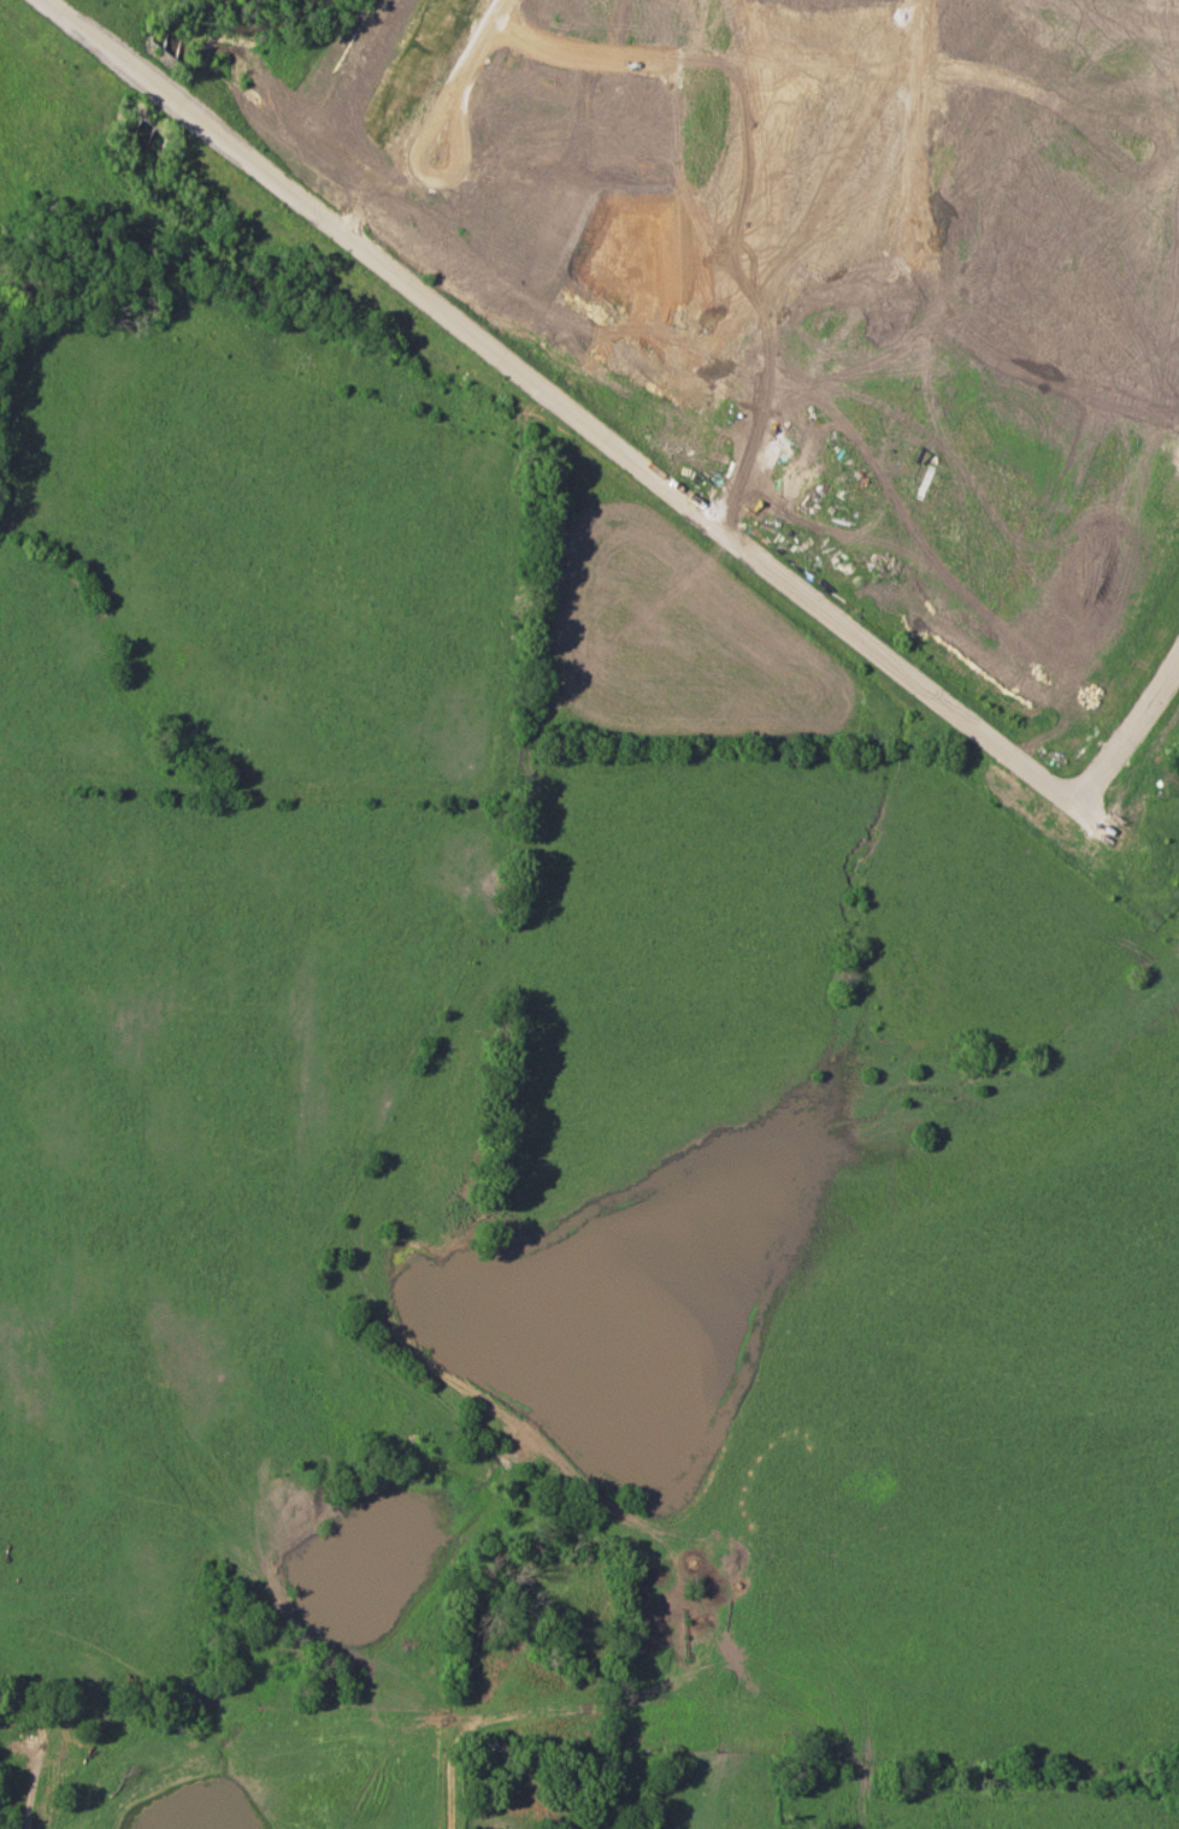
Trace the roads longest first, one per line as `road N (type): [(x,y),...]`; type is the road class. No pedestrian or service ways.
road 1 (residential): [(37,0),(1104,837)]
road 2 (residential): [(449,94),(413,160),(413,171),(431,184),(447,183),(459,164),(449,94)]
road 3 (residential): [(1071,809),(1178,653)]
road 4 (residential): [(487,31),(553,57),(636,65)]

